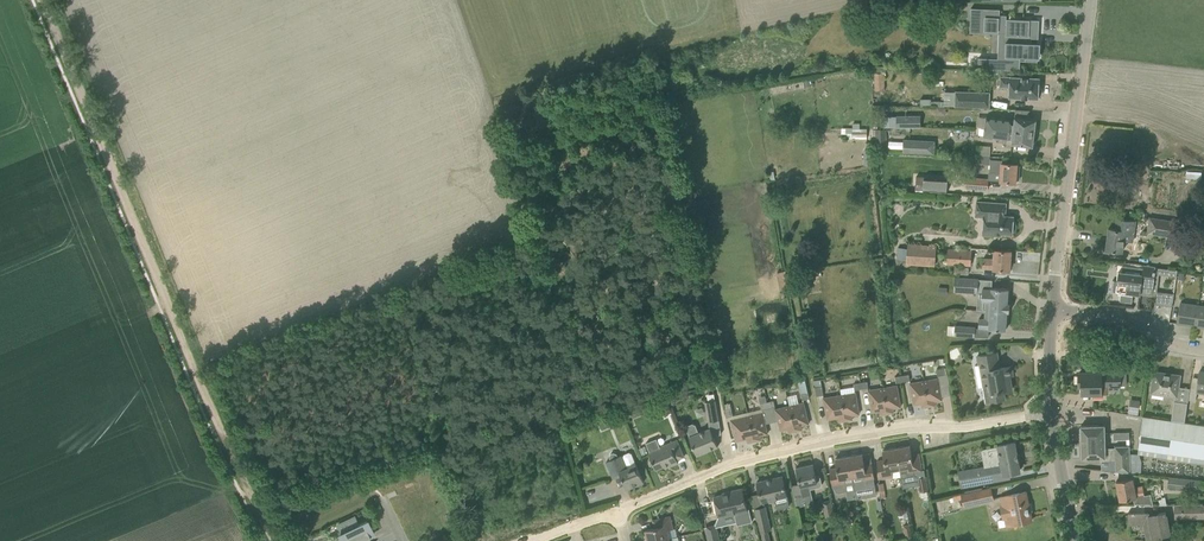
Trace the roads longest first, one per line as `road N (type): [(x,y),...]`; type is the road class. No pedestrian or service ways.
road 1 (track): [(42,0),(274,540)]
road 2 (residential): [(617,512),(812,444),(1049,412)]
road 3 (track): [(734,466),(660,67)]
road 4 (tertiary): [(1052,311),(1089,0)]
road 5 (residential): [(1052,311),(1127,317),(1171,344),(1203,349)]
road 6 (tertiary): [(1075,540),(1049,412)]

